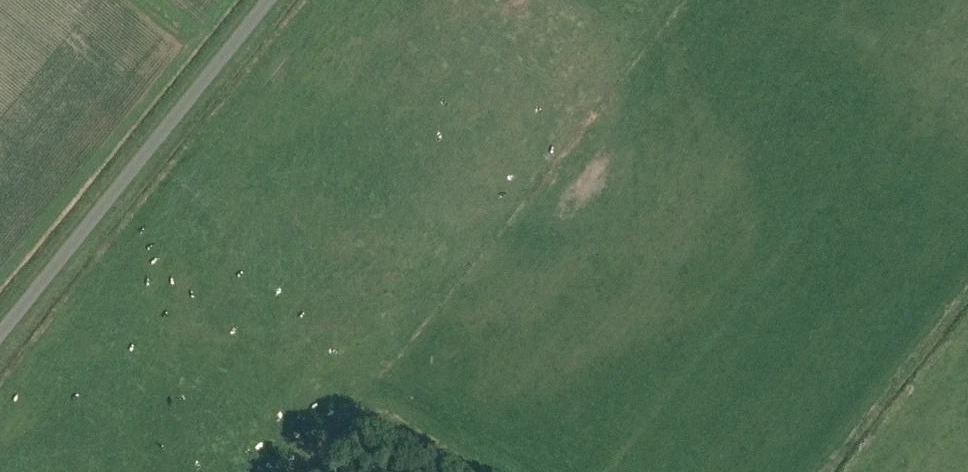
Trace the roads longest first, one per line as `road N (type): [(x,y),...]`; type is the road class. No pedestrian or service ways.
road 1 (unclassified): [(0,336),(273,0)]

